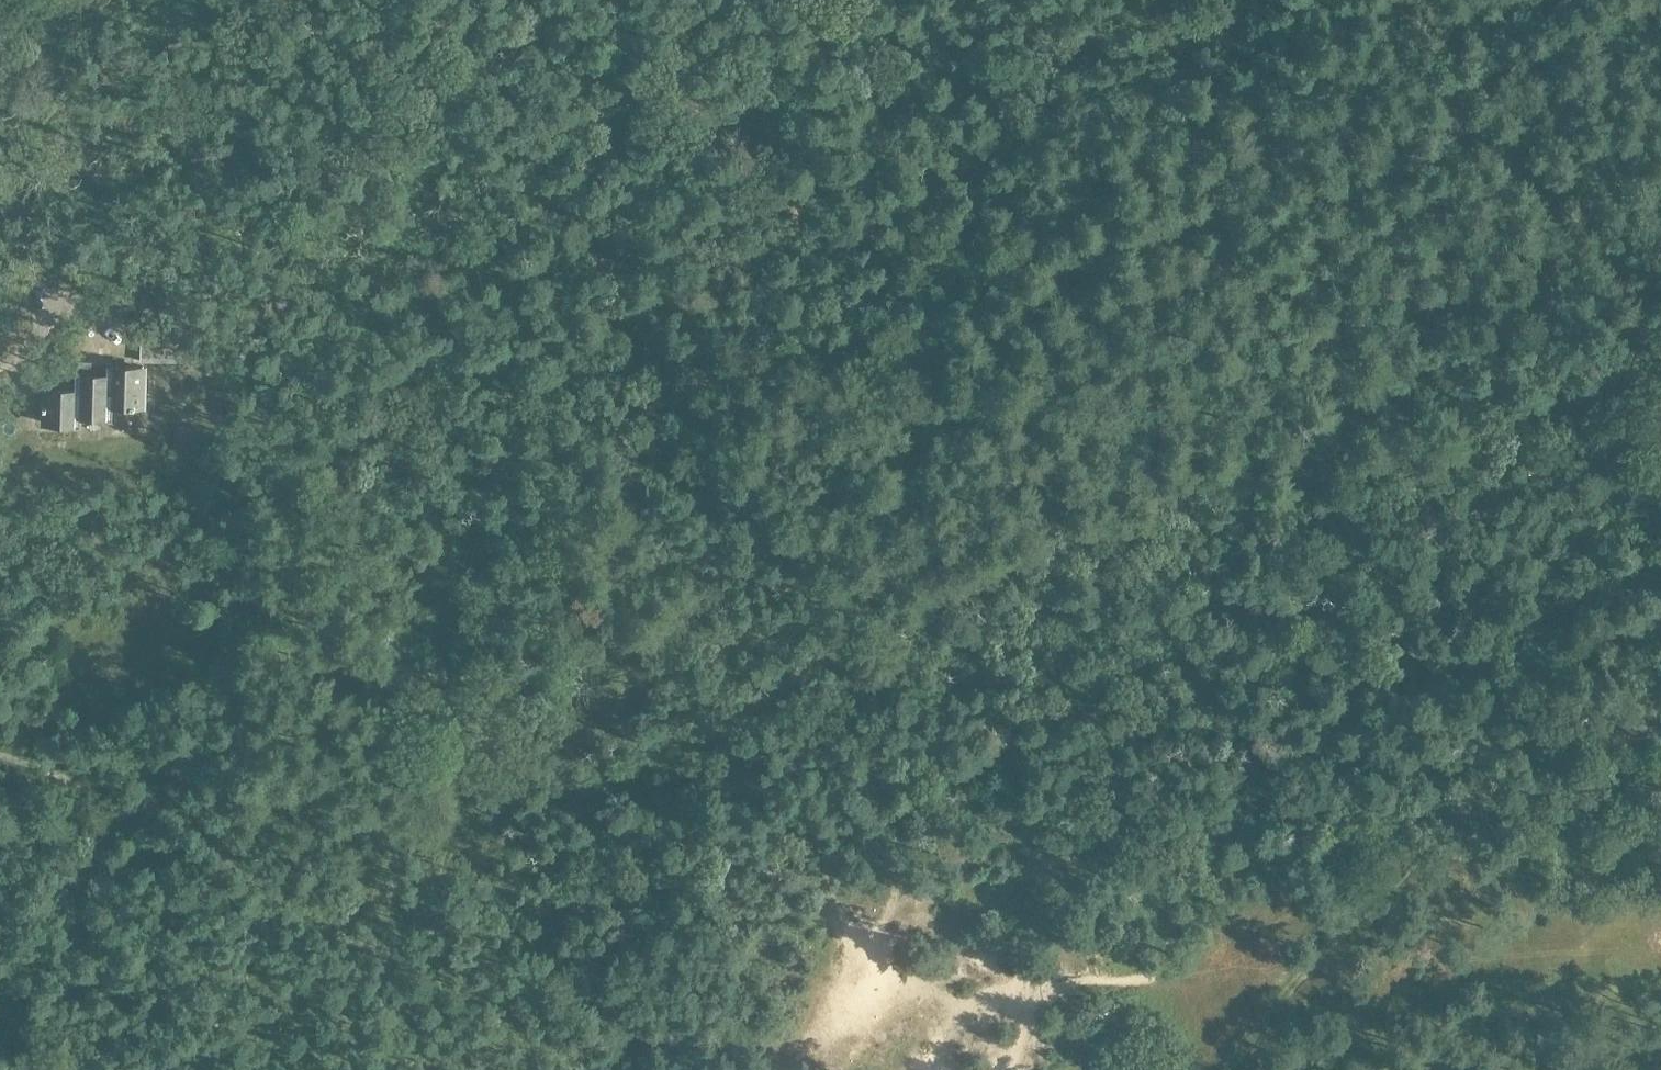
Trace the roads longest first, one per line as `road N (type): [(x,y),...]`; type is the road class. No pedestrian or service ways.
road 1 (track): [(1380,197),(1418,249),(1489,303),(1560,642),(1543,678),(1419,657),(1381,619),(1328,645),(877,697)]
road 2 (track): [(1543,678),(1557,697),(1475,771),(1384,894),(1317,957),(1232,1069)]
road 3 (track): [(824,708),(509,812)]
road 4 (track): [(448,808),(277,799)]

